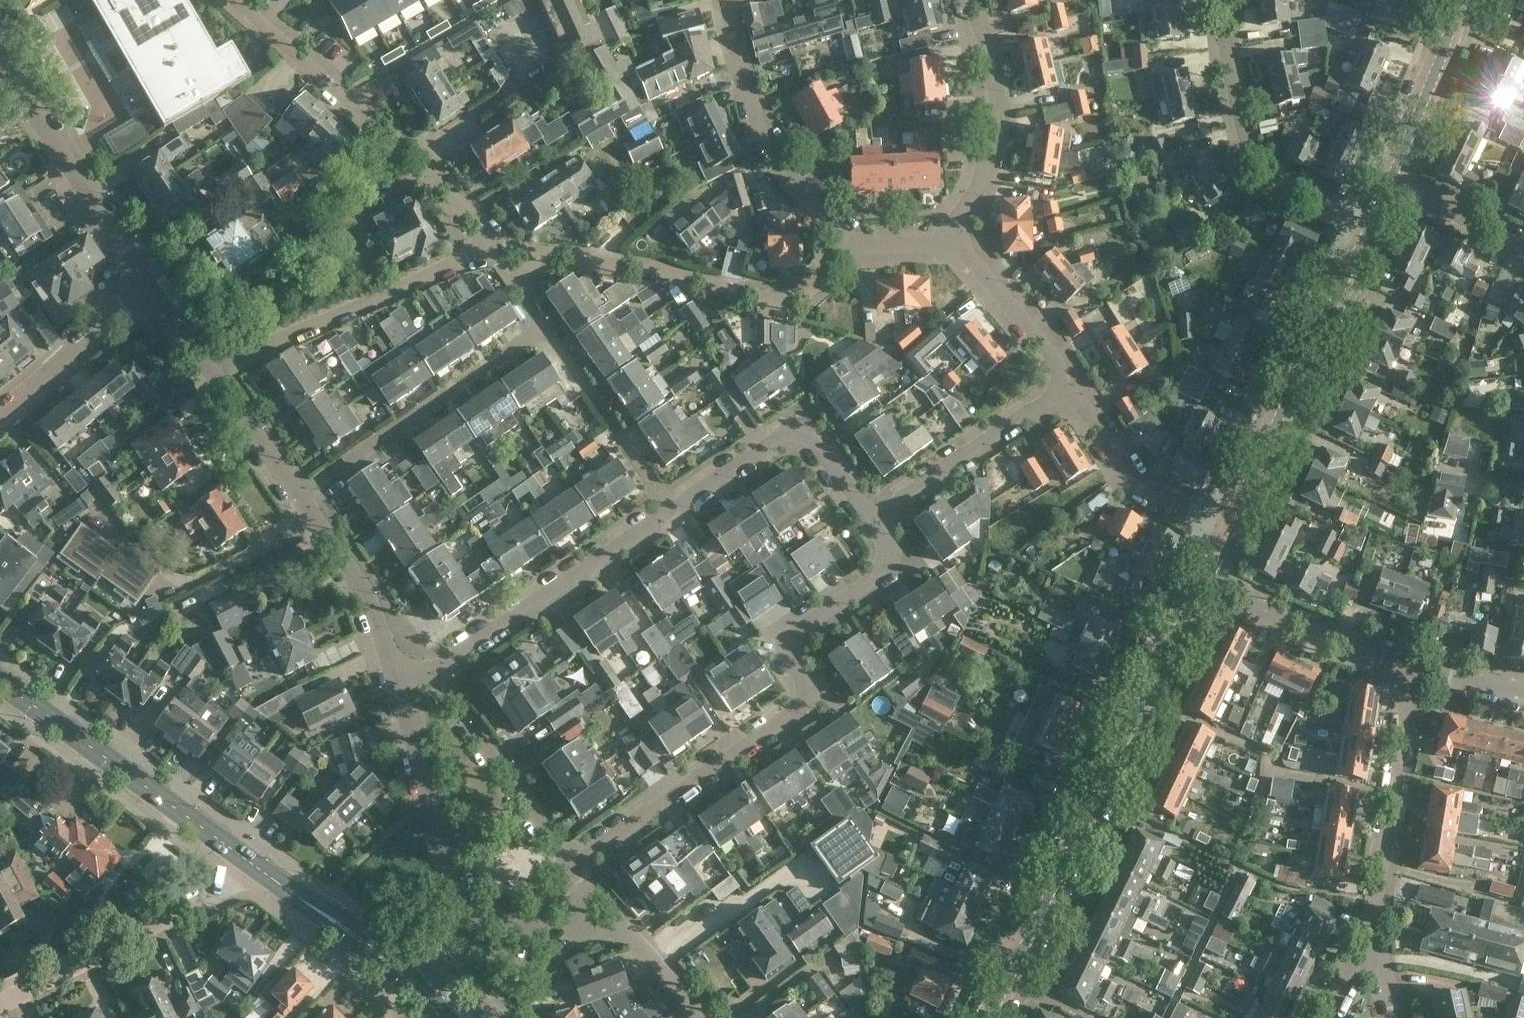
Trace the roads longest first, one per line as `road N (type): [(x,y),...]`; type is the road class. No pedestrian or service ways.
road 1 (residential): [(571,865),(813,695),(773,640),(889,557),(868,527)]
road 2 (unclassified): [(990,1017),(1195,589)]
road 3 (unclassified): [(1217,543),(1368,226)]
road 4 (residential): [(487,247),(397,138),(240,0)]
road 5 (residential): [(842,238),(814,284),(783,303),(665,268),(545,253)]
road 6 (secondary): [(254,864),(0,683)]
road 7 (residential): [(1368,226),(1239,162),(1225,126),(1215,0)]
road 8 (residential): [(212,370),(487,247)]
road 9 (residential): [(299,495),(543,327)]
road 10 (residential): [(670,508),(427,672)]
road 11 (residential): [(1370,959),(1404,670)]
road 12 (residential): [(0,1003),(254,864)]
road 13 (residential): [(868,527),(789,424),(670,508)]
road 14 (residential): [(842,238),(827,209),(762,135),(723,0)]
road 15 (residential): [(0,58),(151,281)]
road 16 (residential): [(399,682),(465,919)]
road 17 (residential): [(951,231),(980,181),(997,95),(973,0)]
road 18 (residential): [(868,527),(1063,384)]
road 19 (residential): [(571,865),(427,672)]
road 20 (residential): [(1217,543),(1150,505),(1063,384)]
road 21 (residential): [(1404,670),(1195,589)]
road 22 (residential): [(670,508),(543,327)]
road 23 (residential): [(299,495),(365,591),(399,682)]
road 24 (secondary): [(418,995),(254,864)]
road 25 (residential): [(0,412),(151,281)]
road 26 (unclassified): [(1389,182),(1458,0)]
road 27 (residential): [(1063,384),(951,231)]
road 28 (residential): [(630,932),(590,887),(570,908),(571,930),(587,946),(611,947)]
road 29 (residential): [(212,370),(299,495)]
road 30 (residential): [(1523,246),(1389,182)]
road 31 (residential): [(465,919),(525,931),(538,923),(571,865)]
road 32 (residential): [(1523,696),(1404,670)]

